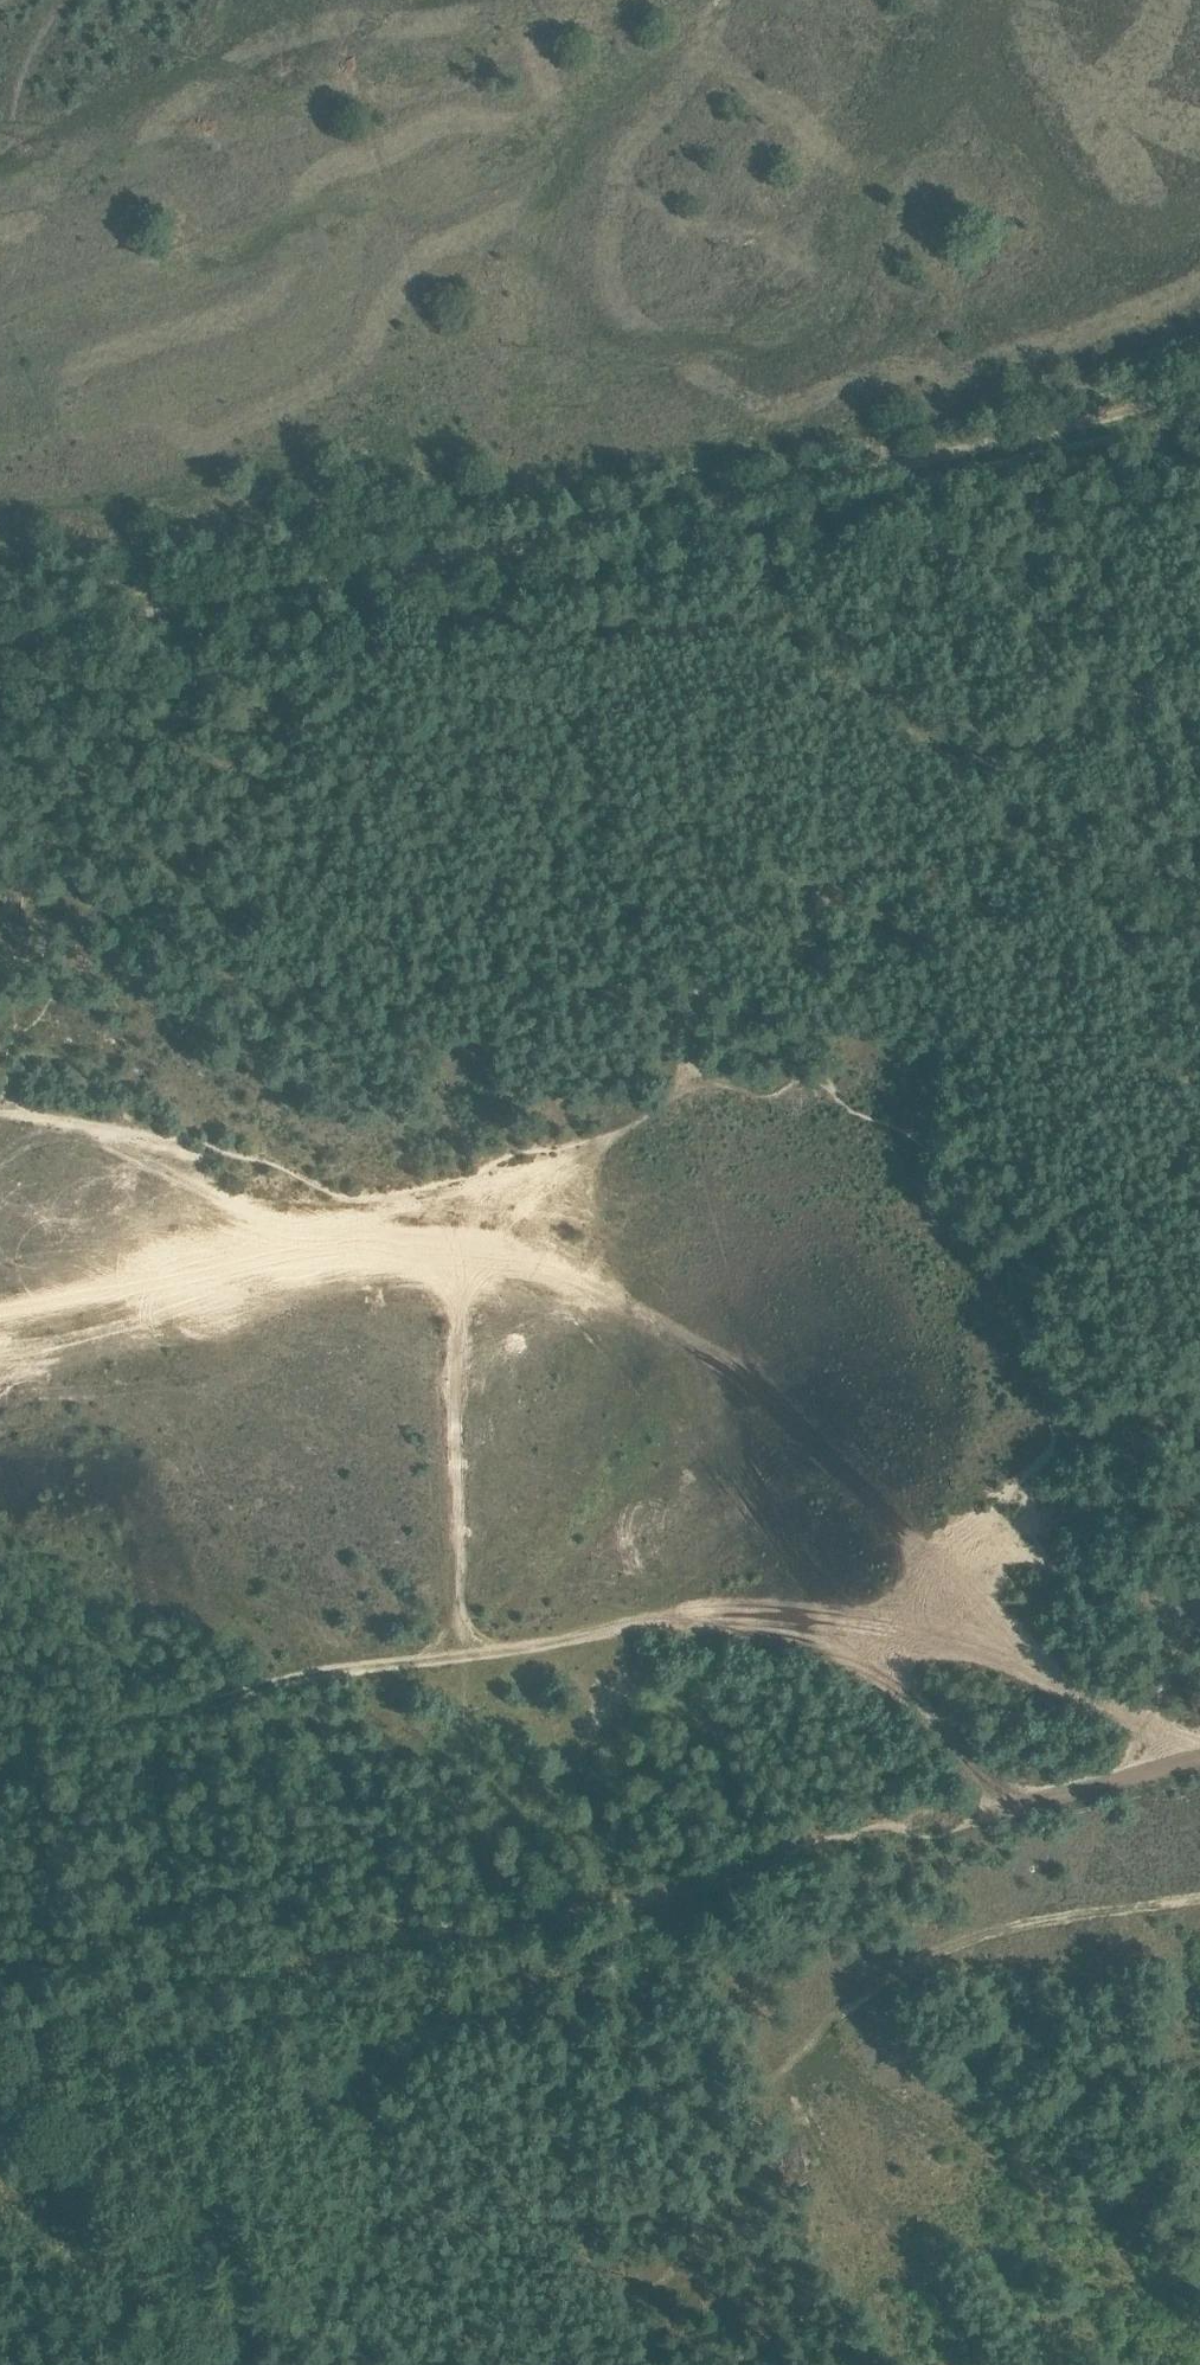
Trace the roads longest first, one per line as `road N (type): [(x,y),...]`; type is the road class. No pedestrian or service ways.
road 1 (track): [(1199,390),(960,453),(0,644)]
road 2 (track): [(1199,1899),(1007,1929),(912,1964),(869,1992),(731,2113),(697,2237),(656,2287),(637,2295),(607,2284),(568,2231),(510,2216),(471,2217),(414,2238),(315,2325),(283,2364)]
road 3 (track): [(963,1821),(1199,1761)]

